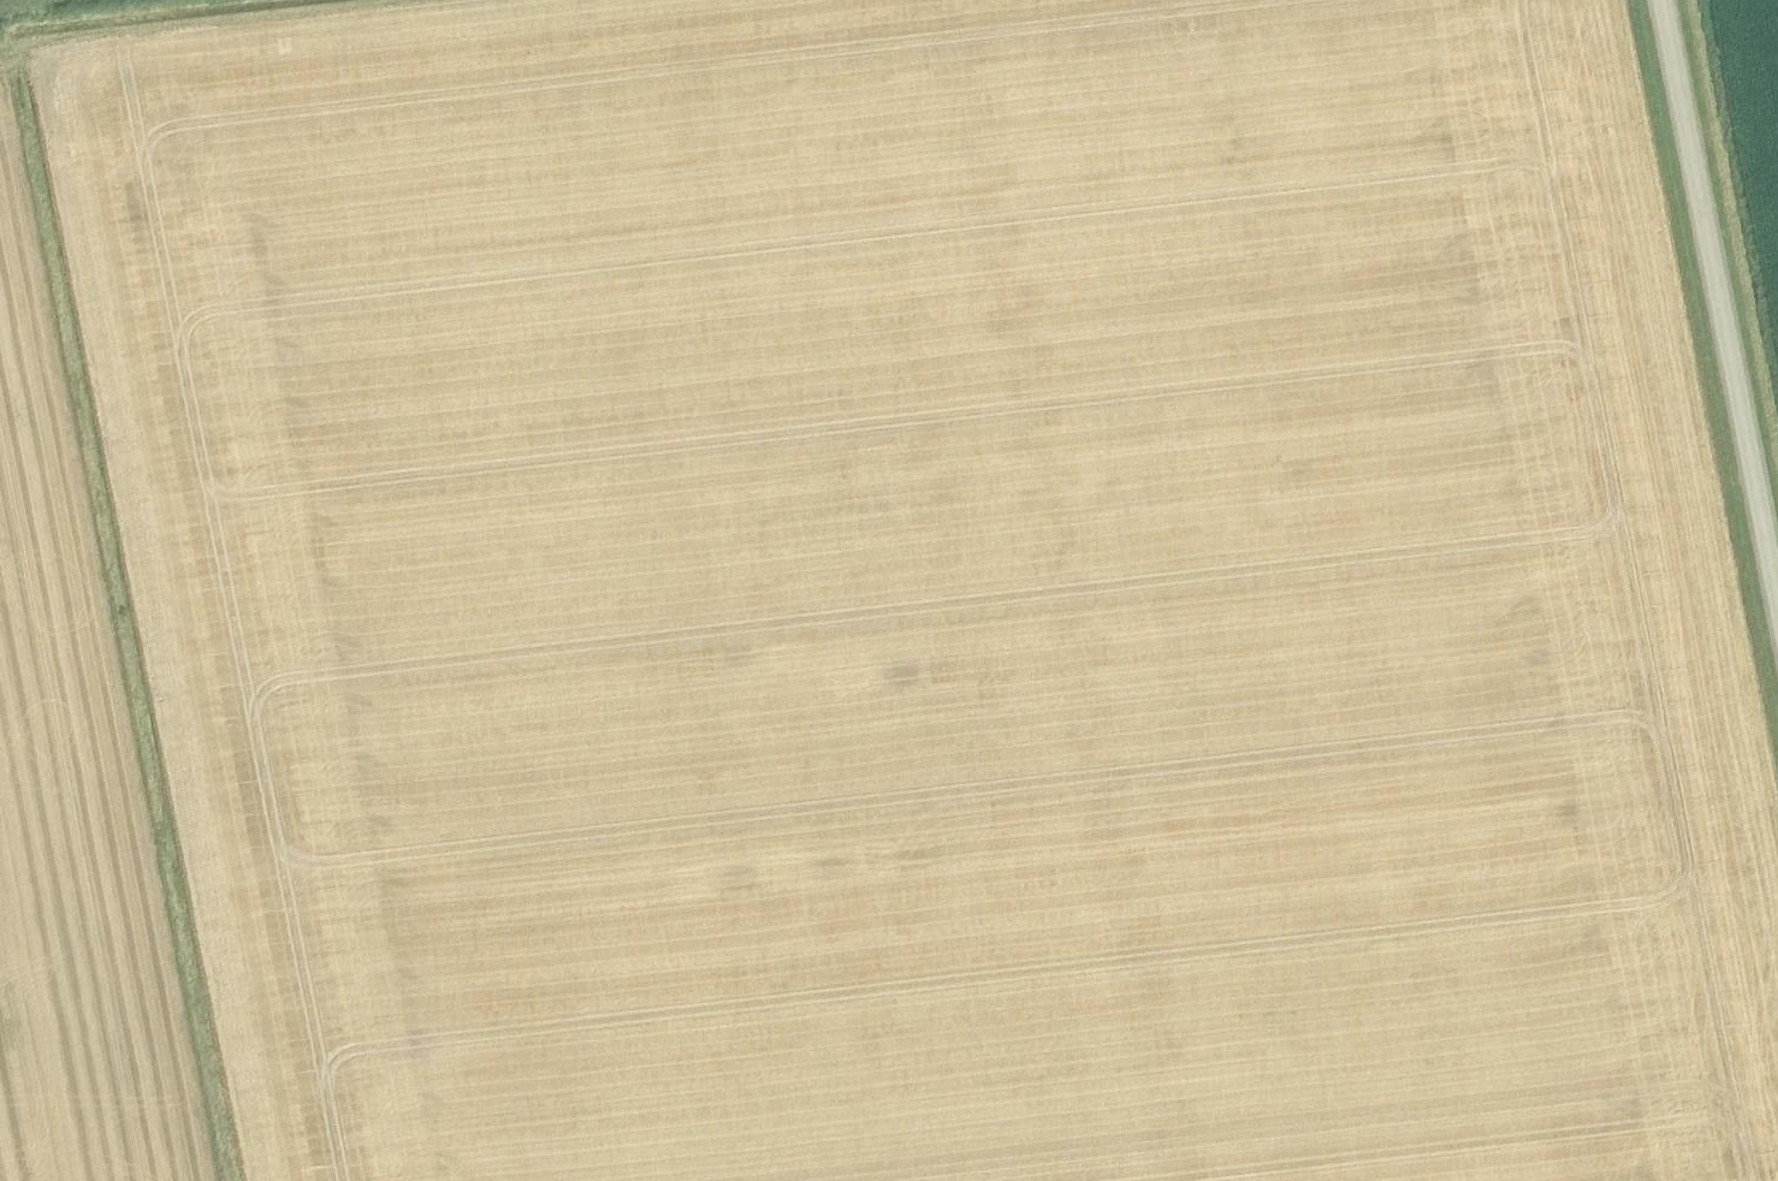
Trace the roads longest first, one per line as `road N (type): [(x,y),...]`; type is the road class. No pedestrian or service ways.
road 1 (unclassified): [(1777,683),(1641,0)]

